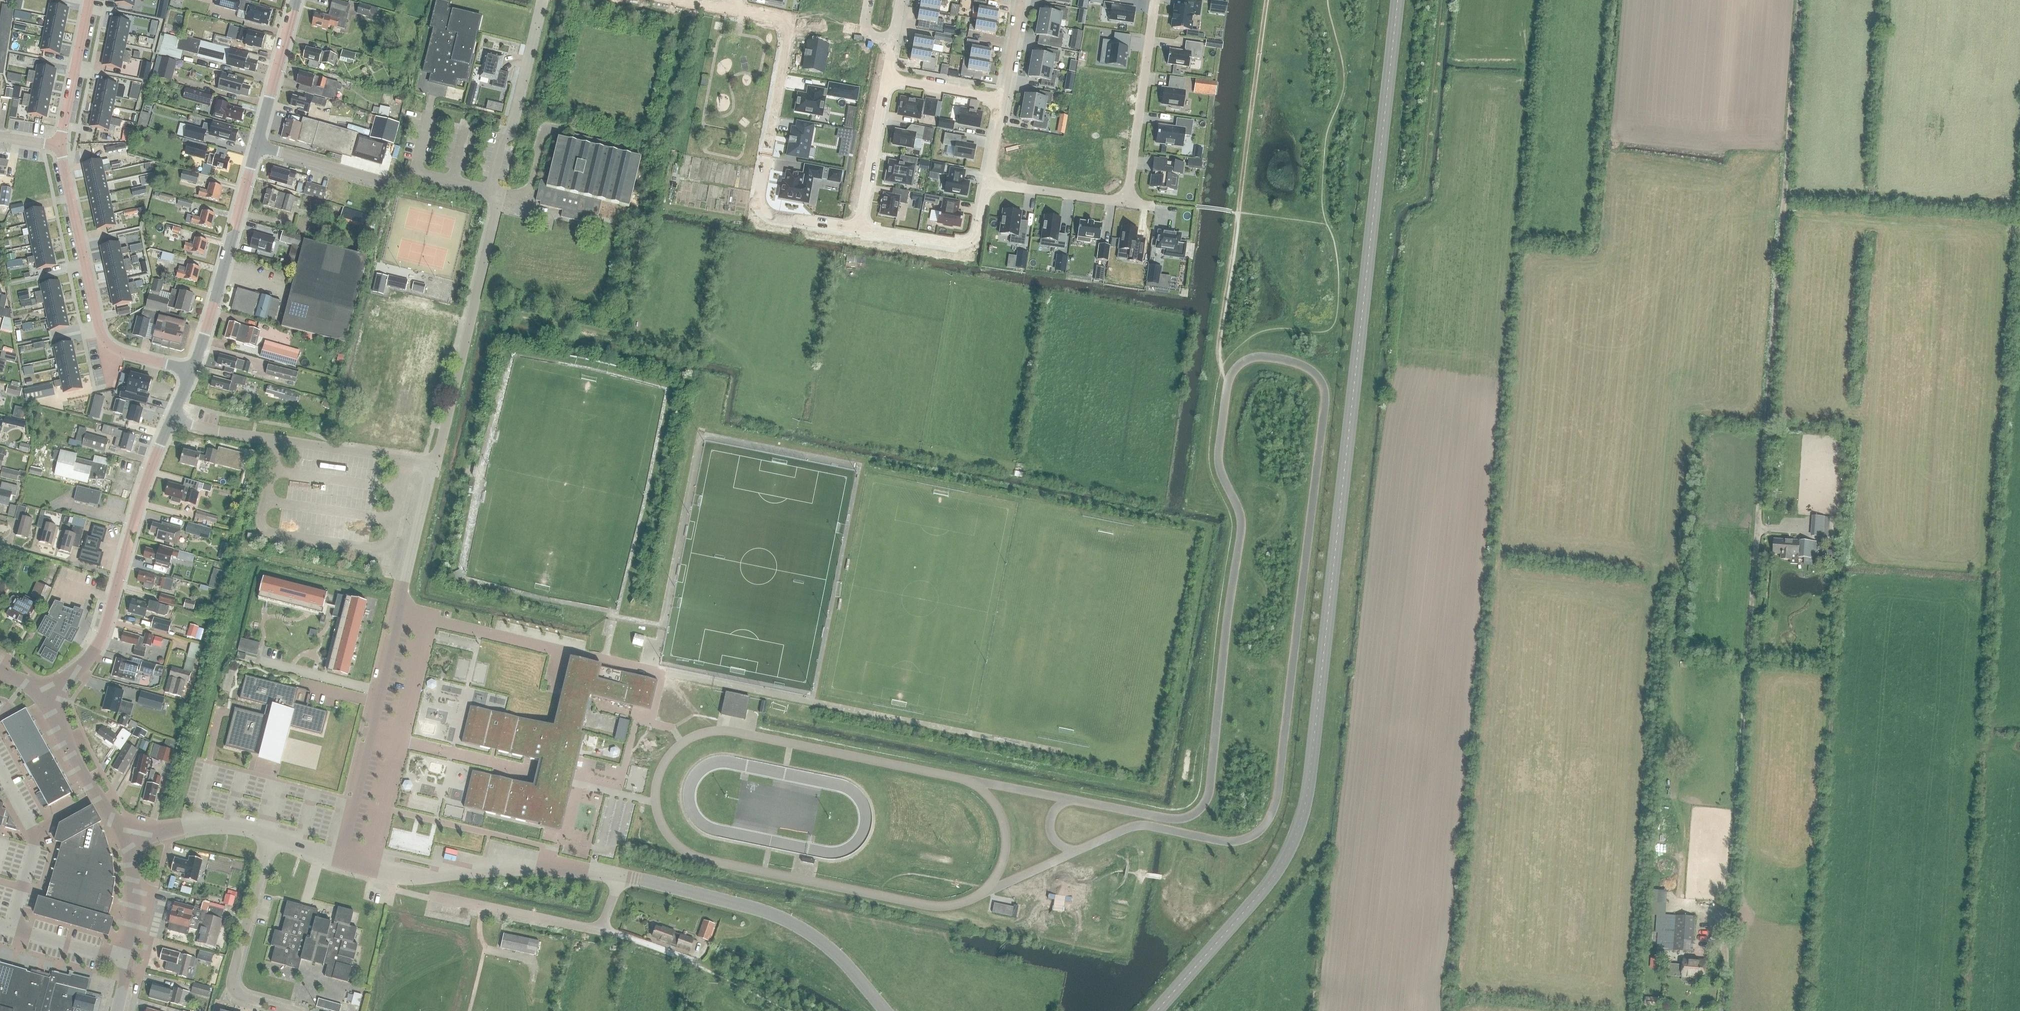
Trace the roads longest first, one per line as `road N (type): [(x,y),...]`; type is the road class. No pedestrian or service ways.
road 1 (tertiary): [(1156,1010),(1261,892),(1301,819),(1398,0)]
road 2 (track): [(1721,1010),(1799,0)]
road 3 (unclassified): [(336,861),(432,461)]
road 4 (residential): [(730,9),(787,26),(762,206),(769,215),(859,228)]
road 5 (tertiary): [(45,697),(98,644),(151,463),(172,421)]
road 6 (unclassified): [(619,874),(796,924),(850,968),(885,1010)]
road 7 (residential): [(191,372),(114,350),(102,337),(59,146)]
road 8 (unclassified): [(432,461),(442,449),(499,186)]
road 9 (unclassified): [(172,421),(432,461)]
road 10 (unclassified): [(369,867),(408,878),(543,863),(619,874)]
road 11 (unclassified): [(499,186),(415,169),(374,177),(259,146)]
road 12 (unclassified): [(600,928),(397,892),(369,867)]
road 13 (tertiary): [(191,372),(259,146)]
road 14 (residential): [(290,1010),(244,997),(231,978),(270,834)]
road 15 (residential): [(1126,202),(1155,0)]
road 16 (residential): [(499,186),(543,0)]
road 17 (residential): [(859,228),(961,244),(977,231),(987,183)]
road 18 (tertiary): [(129,841),(45,697)]
road 19 (residential): [(887,78),(859,228)]
road 20 (tertiary): [(259,146),(297,0)]
road 21 (residential): [(59,146),(88,0)]
road 22 (unclassified): [(129,841),(163,827),(228,825),(270,834)]
road 23 (residential): [(987,183),(1126,202)]
road 24 (residential): [(130,961),(0,926)]
road 25 (tertiary): [(130,961),(129,841)]

